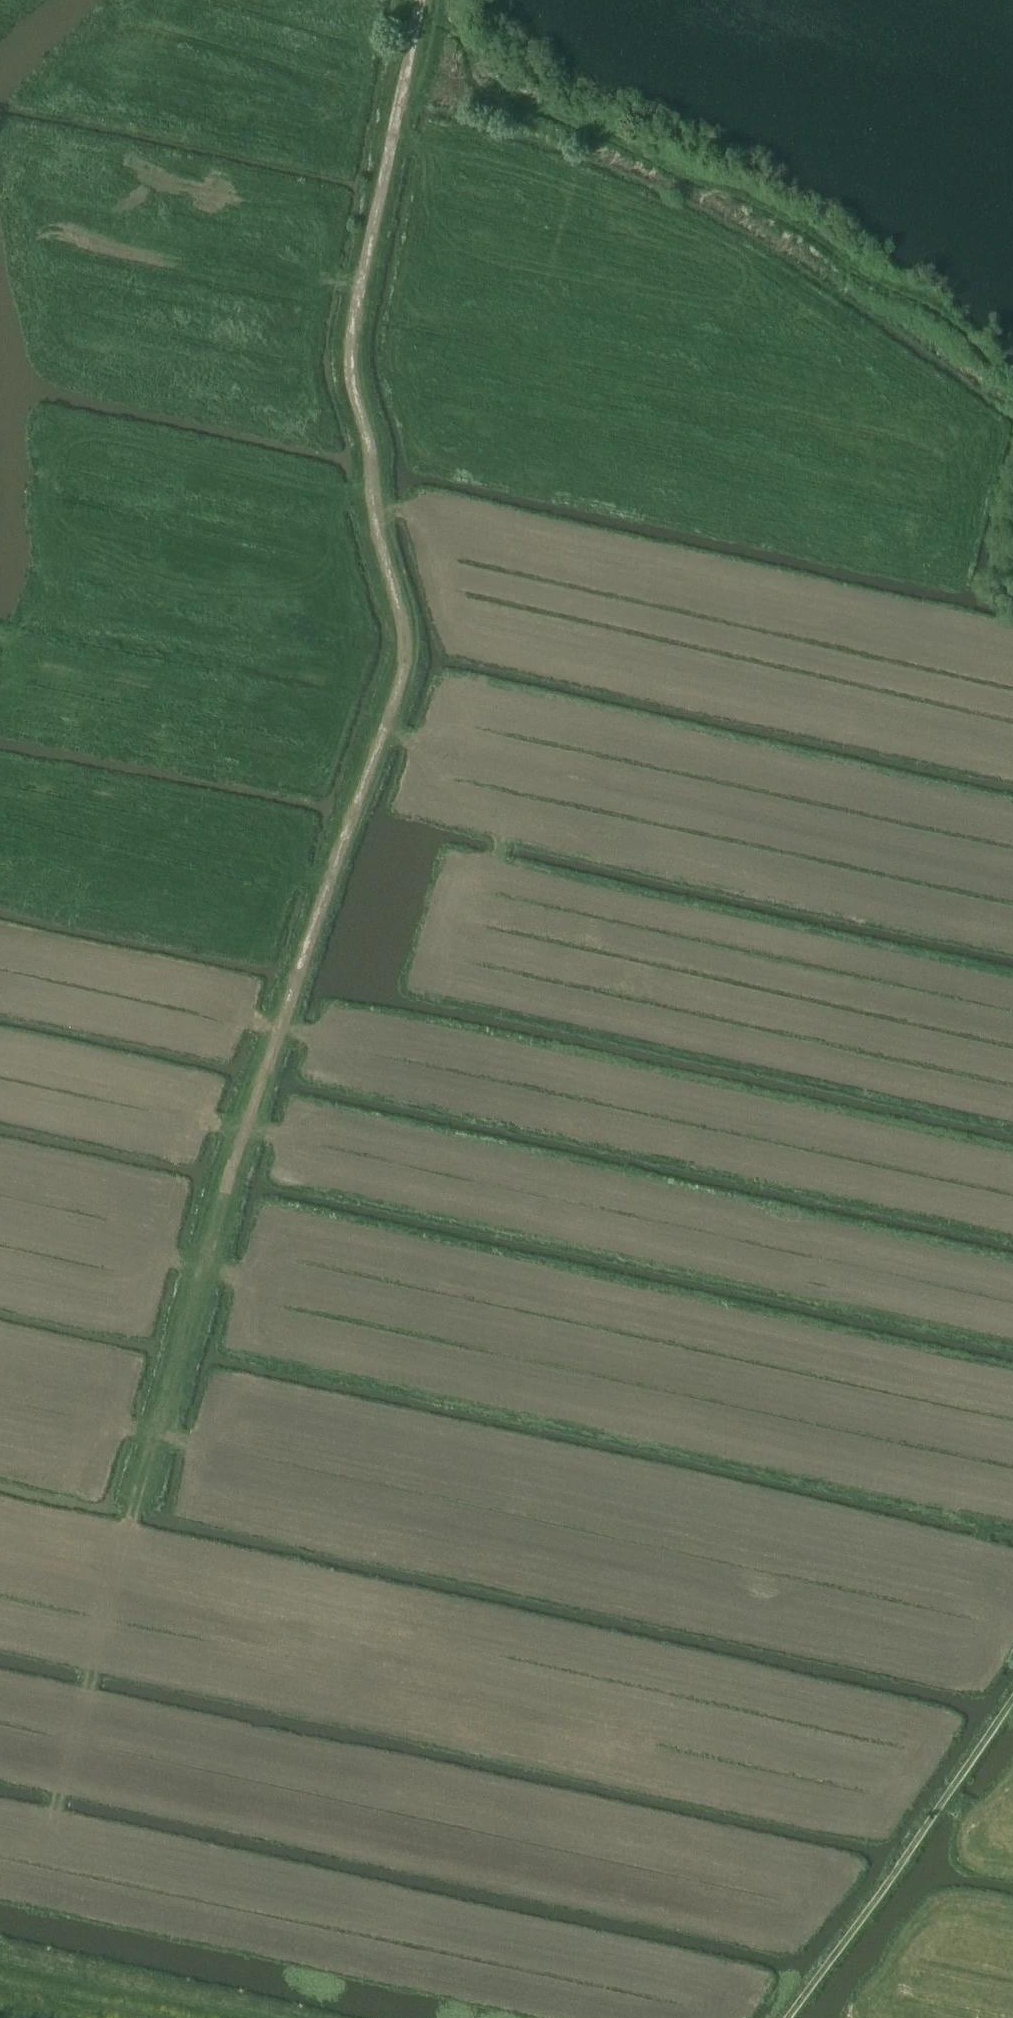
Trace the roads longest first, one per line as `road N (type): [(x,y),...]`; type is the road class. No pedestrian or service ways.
road 1 (track): [(51,1823),(228,1184),(404,667),(371,502),(372,452),(350,382),(420,0)]
road 2 (track): [(785,2017),(1012,1699)]

